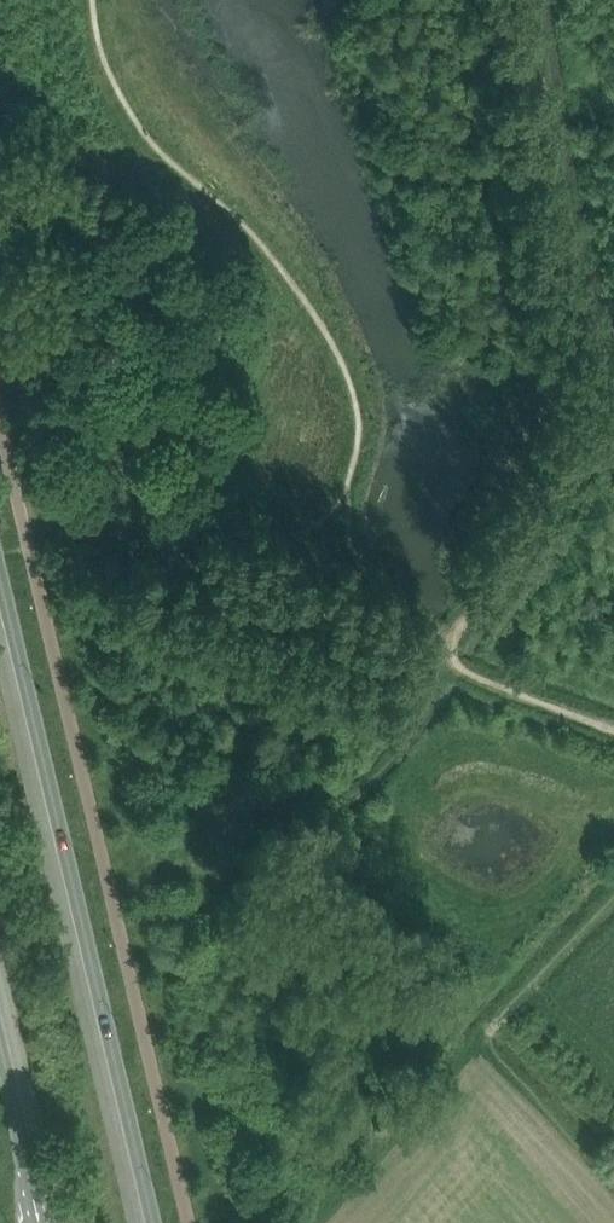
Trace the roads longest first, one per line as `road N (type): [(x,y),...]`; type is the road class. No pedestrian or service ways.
road 1 (secondary): [(151,1222),(0,568)]
road 2 (secondary): [(0,1010),(51,1222)]

